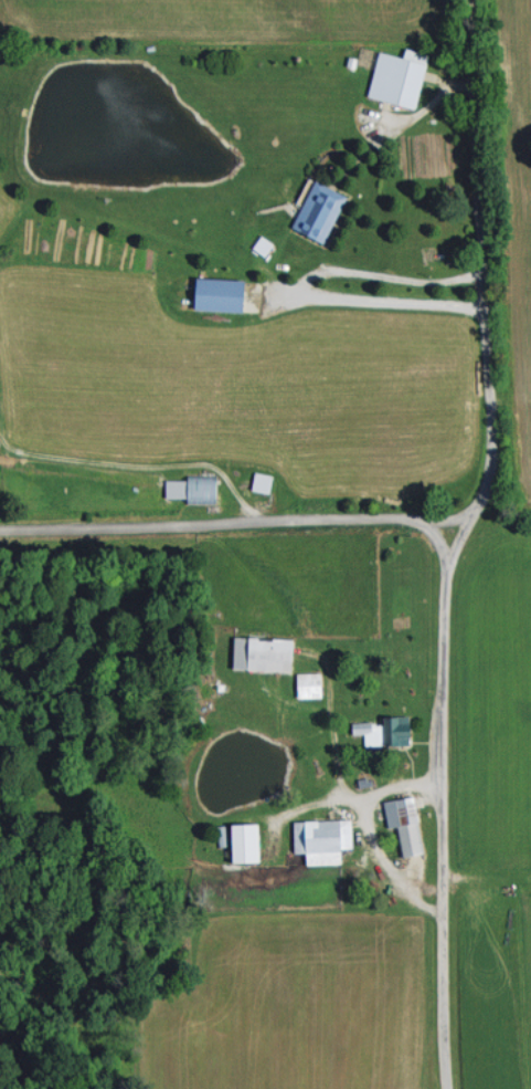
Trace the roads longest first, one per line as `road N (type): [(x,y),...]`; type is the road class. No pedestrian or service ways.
road 1 (residential): [(448,1088),(439,753),(450,561),(491,465),(472,0)]
road 2 (residential): [(474,514),(0,528)]

